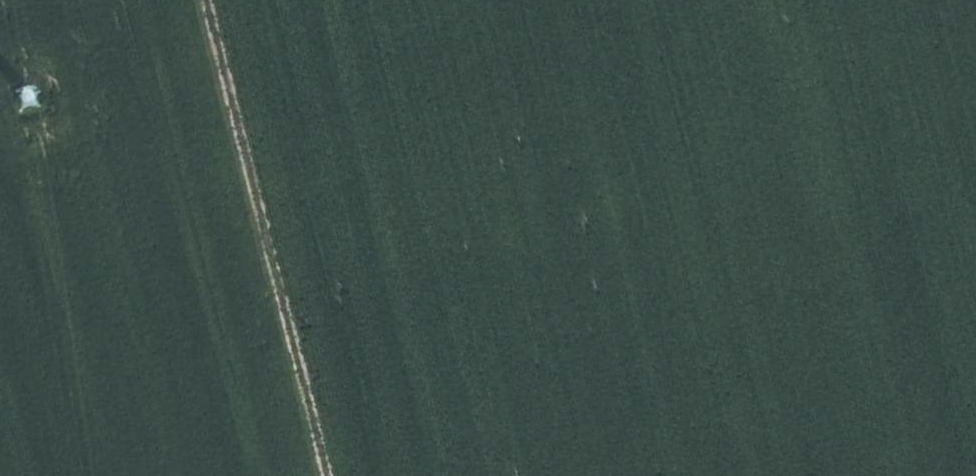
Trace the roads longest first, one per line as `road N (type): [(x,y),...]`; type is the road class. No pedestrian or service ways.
road 1 (track): [(328,475),(207,0)]

